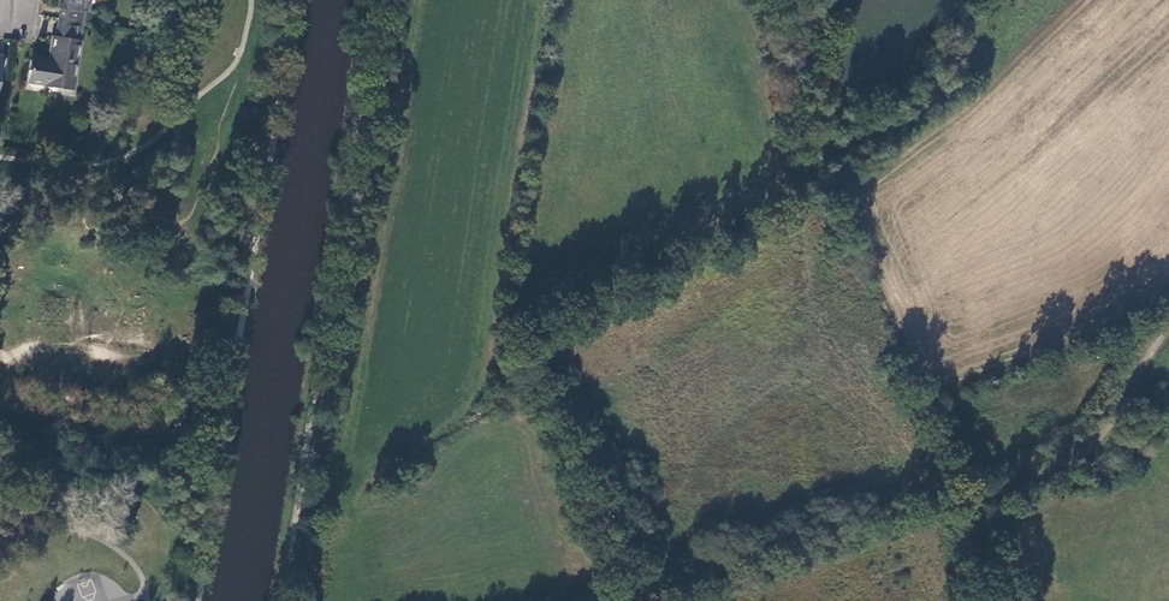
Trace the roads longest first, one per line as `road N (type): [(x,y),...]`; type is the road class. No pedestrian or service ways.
road 1 (track): [(1168,325),(1096,442),(984,502),(981,544),(1003,600)]

